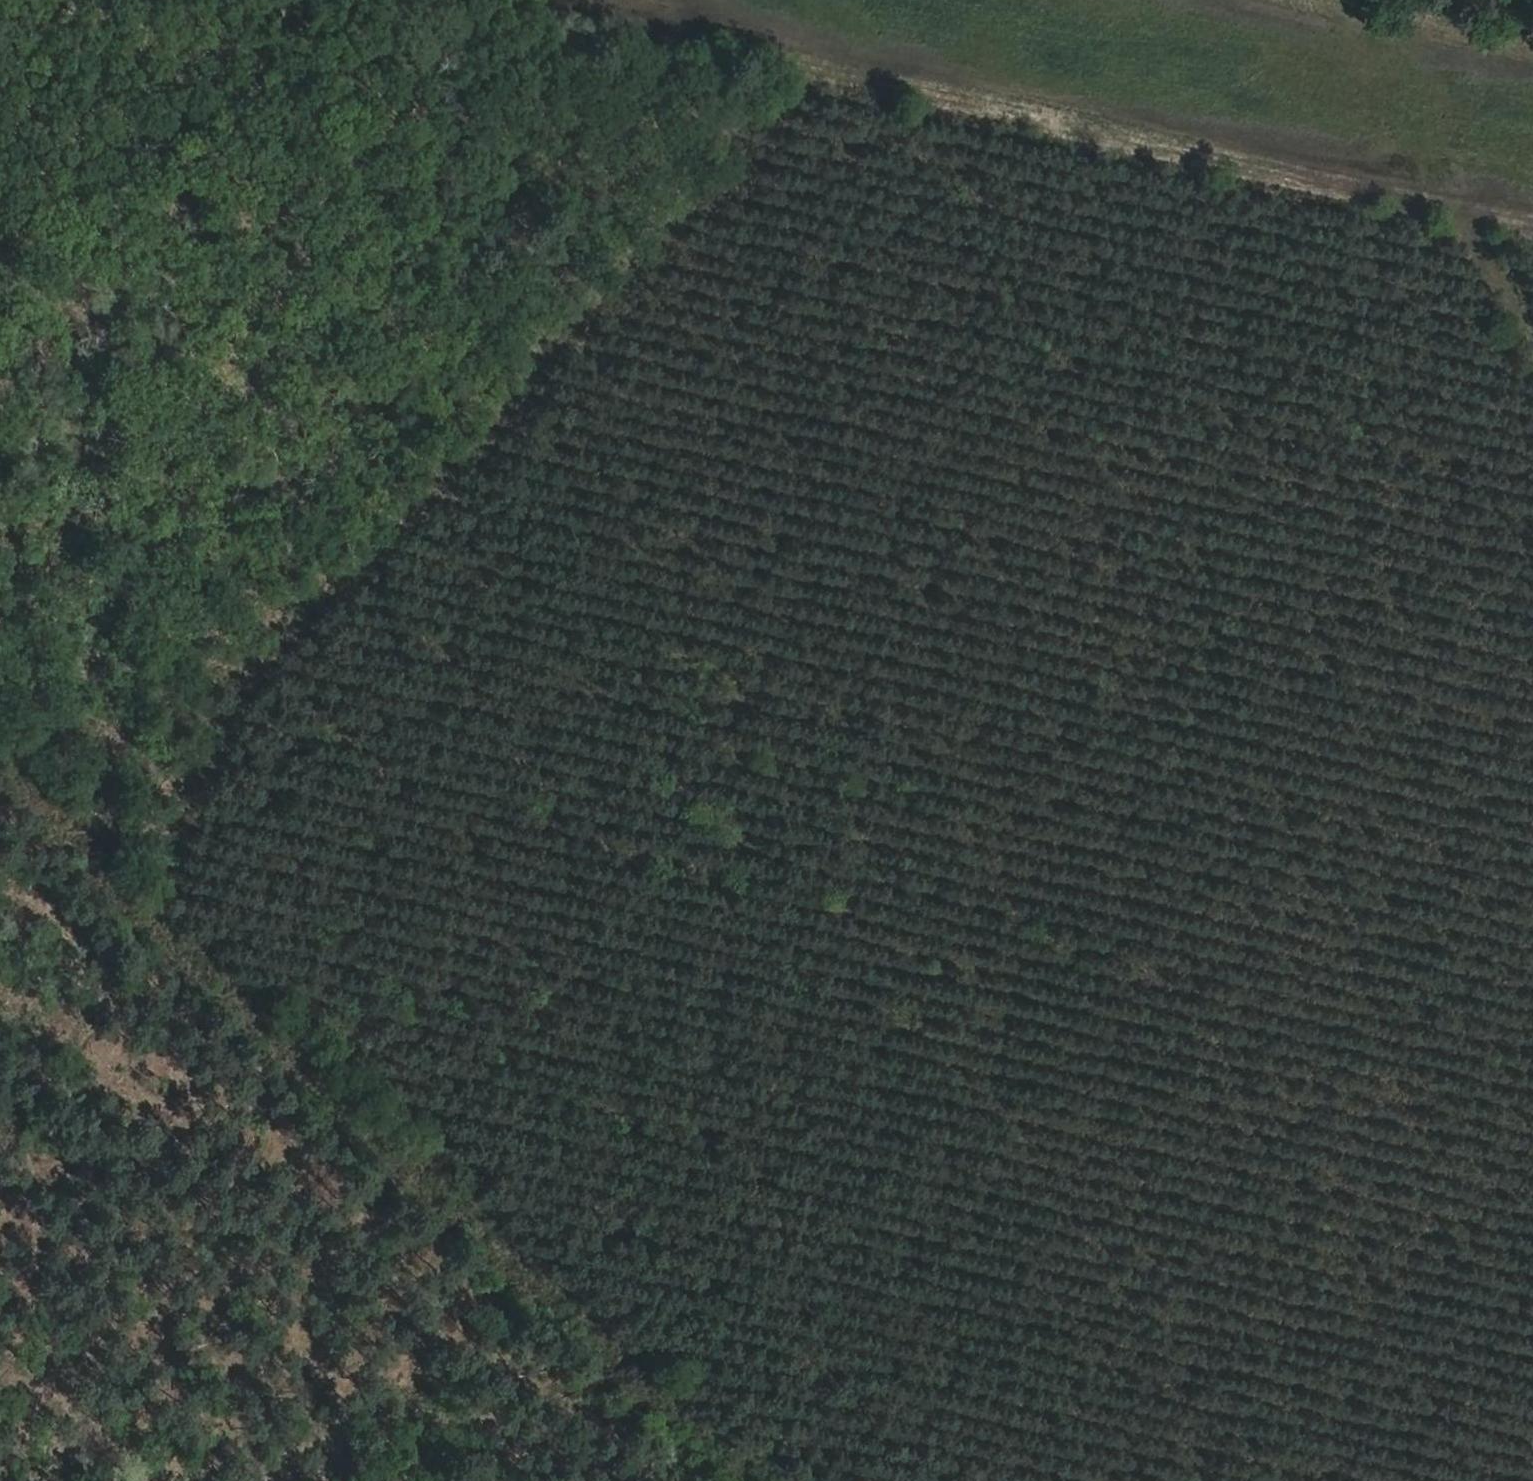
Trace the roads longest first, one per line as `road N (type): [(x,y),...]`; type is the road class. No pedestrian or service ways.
road 1 (track): [(0,786),(750,1480)]
road 2 (track): [(1532,342),(1351,0)]
road 3 (track): [(1222,0),(1532,73)]

